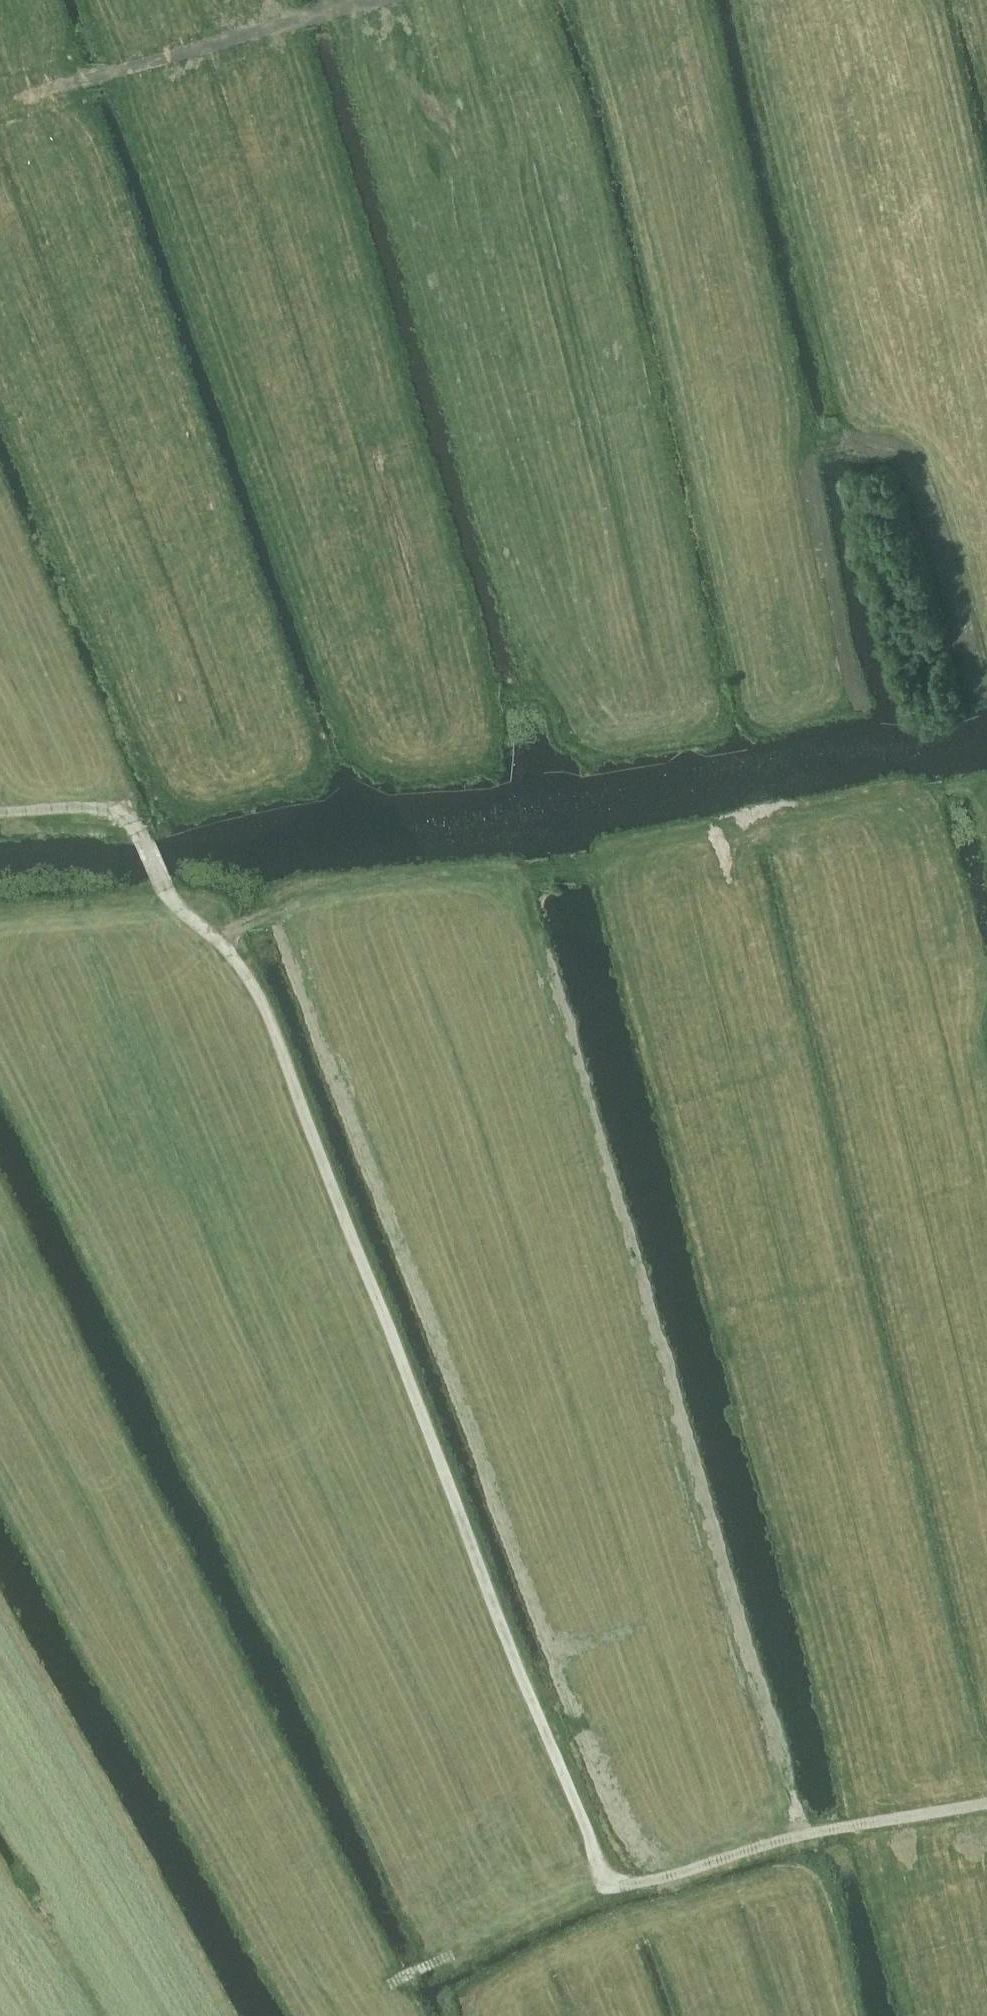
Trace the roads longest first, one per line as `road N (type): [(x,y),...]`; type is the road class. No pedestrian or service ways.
road 1 (track): [(139,834),(166,895),(245,972),(269,1025),(608,1884),(652,1886),(801,1837),(986,1804)]
road 2 (track): [(212,2015),(0,1633)]
road 3 (track): [(82,82),(389,0)]
road 4 (track): [(0,808),(120,808),(139,834)]

